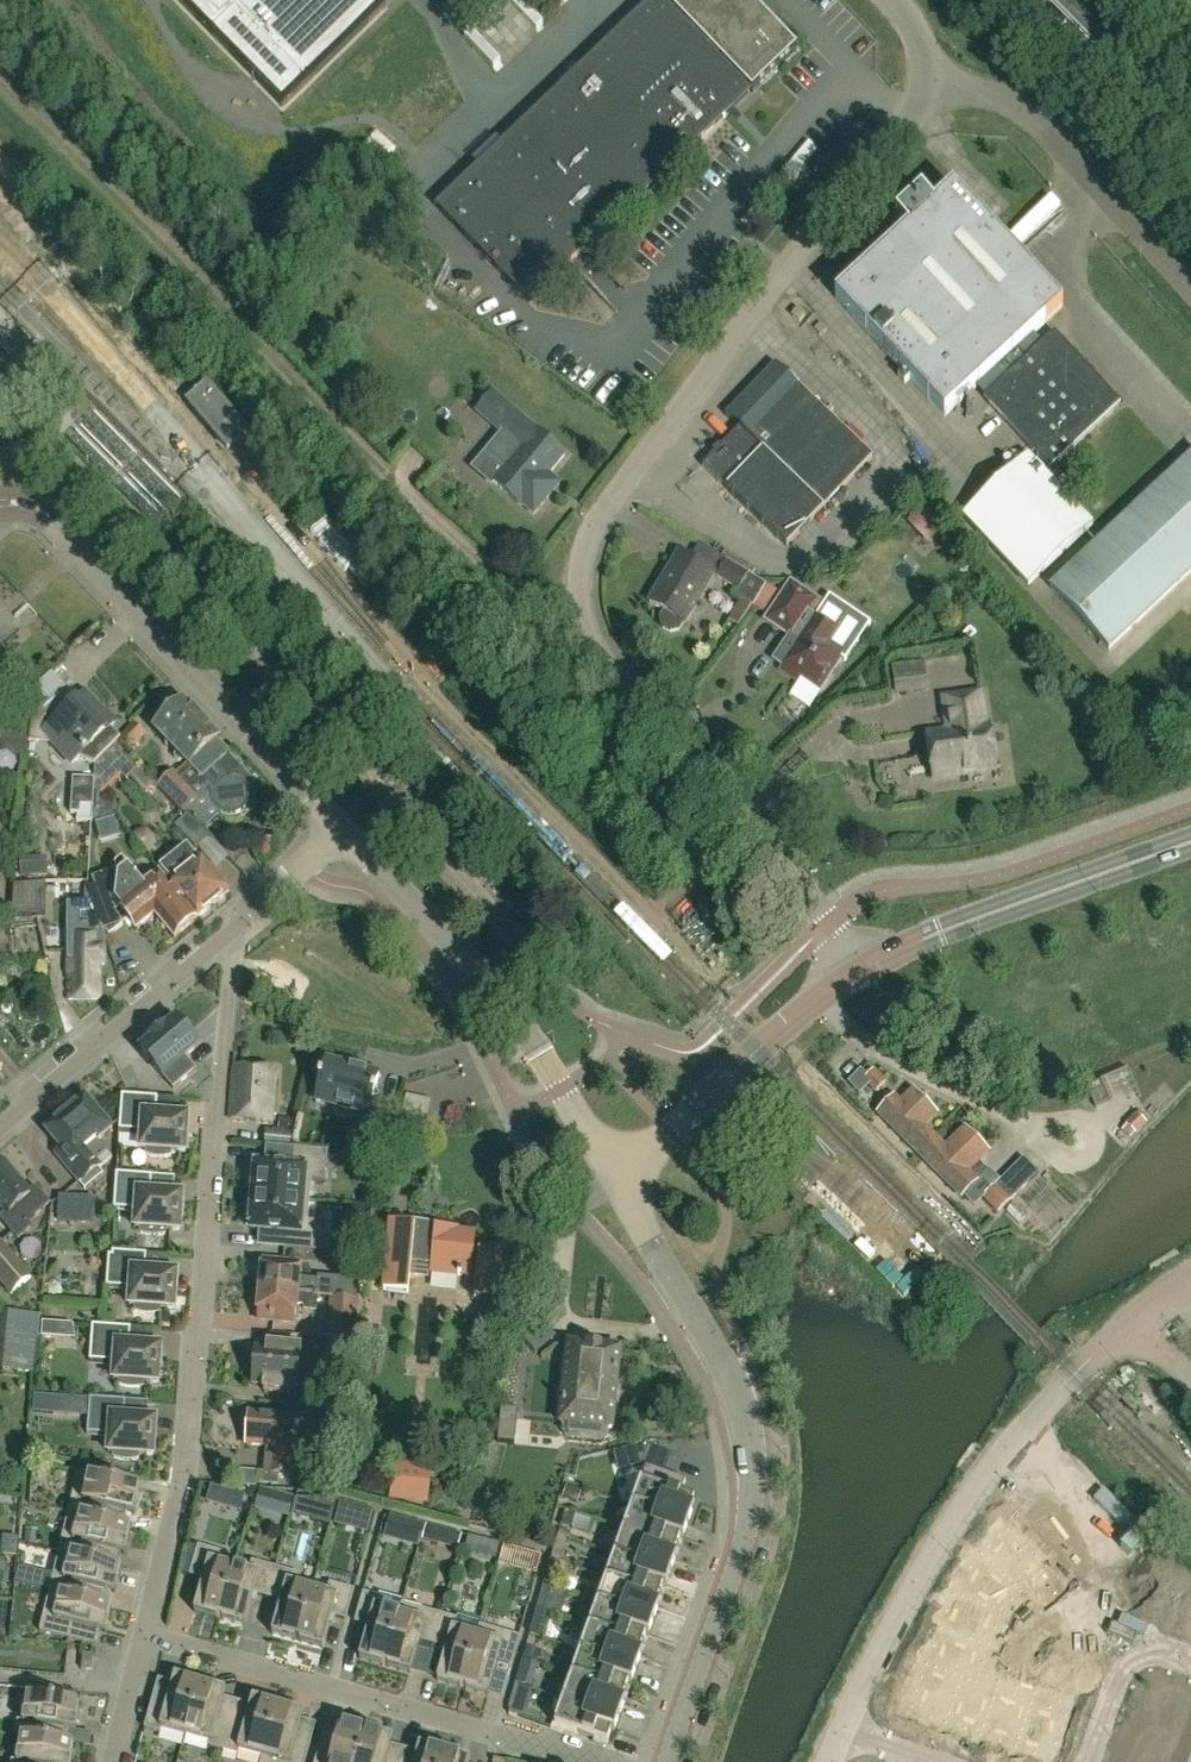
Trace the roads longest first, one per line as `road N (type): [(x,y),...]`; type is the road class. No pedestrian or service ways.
road 1 (unclassified): [(861,970),(765,843),(604,659),(586,625),(581,568),(608,503),(925,99)]
road 2 (residential): [(145,1634),(184,1473),(237,925)]
road 3 (tertiary): [(670,1761),(746,1534),(750,1444),(726,1370),(617,1175)]
road 4 (tertiary): [(342,831),(53,519),(0,500)]
road 5 (unclassified): [(599,1761),(145,1634)]
road 6 (tertiary): [(617,1175),(529,1027),(342,831)]
road 7 (track): [(590,636),(565,632),(523,597),(267,353)]
road 8 (tertiary): [(861,970),(938,933),(1190,840)]
road 9 (unclassified): [(1190,287),(1020,108),(954,87),(925,99)]
road 10 (tertiary): [(617,1175),(861,970)]
road 11 (residential): [(0,1126),(237,925)]
road 12 (unclassified): [(936,1549),(993,1465),(1133,1319)]
road 13 (residential): [(841,1730),(936,1549)]
road 14 (primary): [(1190,139),(1054,0)]
road 15 (residential): [(1190,1663),(1149,1654),(1124,1669),(1088,1761)]
road 16 (residential): [(237,925),(342,831)]
road 17 (residential): [(113,1761),(145,1634)]

